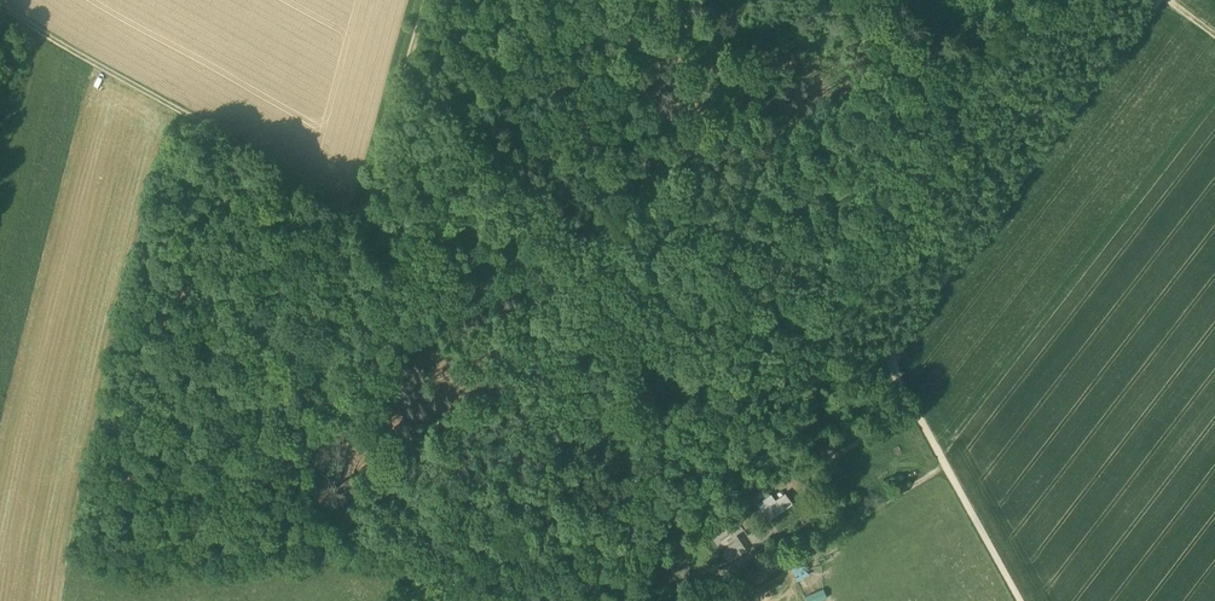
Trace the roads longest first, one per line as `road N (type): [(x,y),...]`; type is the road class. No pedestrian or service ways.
road 1 (track): [(366,227),(536,242),(667,299),(884,360)]
road 2 (track): [(884,360),(1160,0)]
road 3 (track): [(0,8),(366,227)]
road 4 (track): [(1019,600),(884,360)]
road 5 (track): [(366,227),(427,0)]

